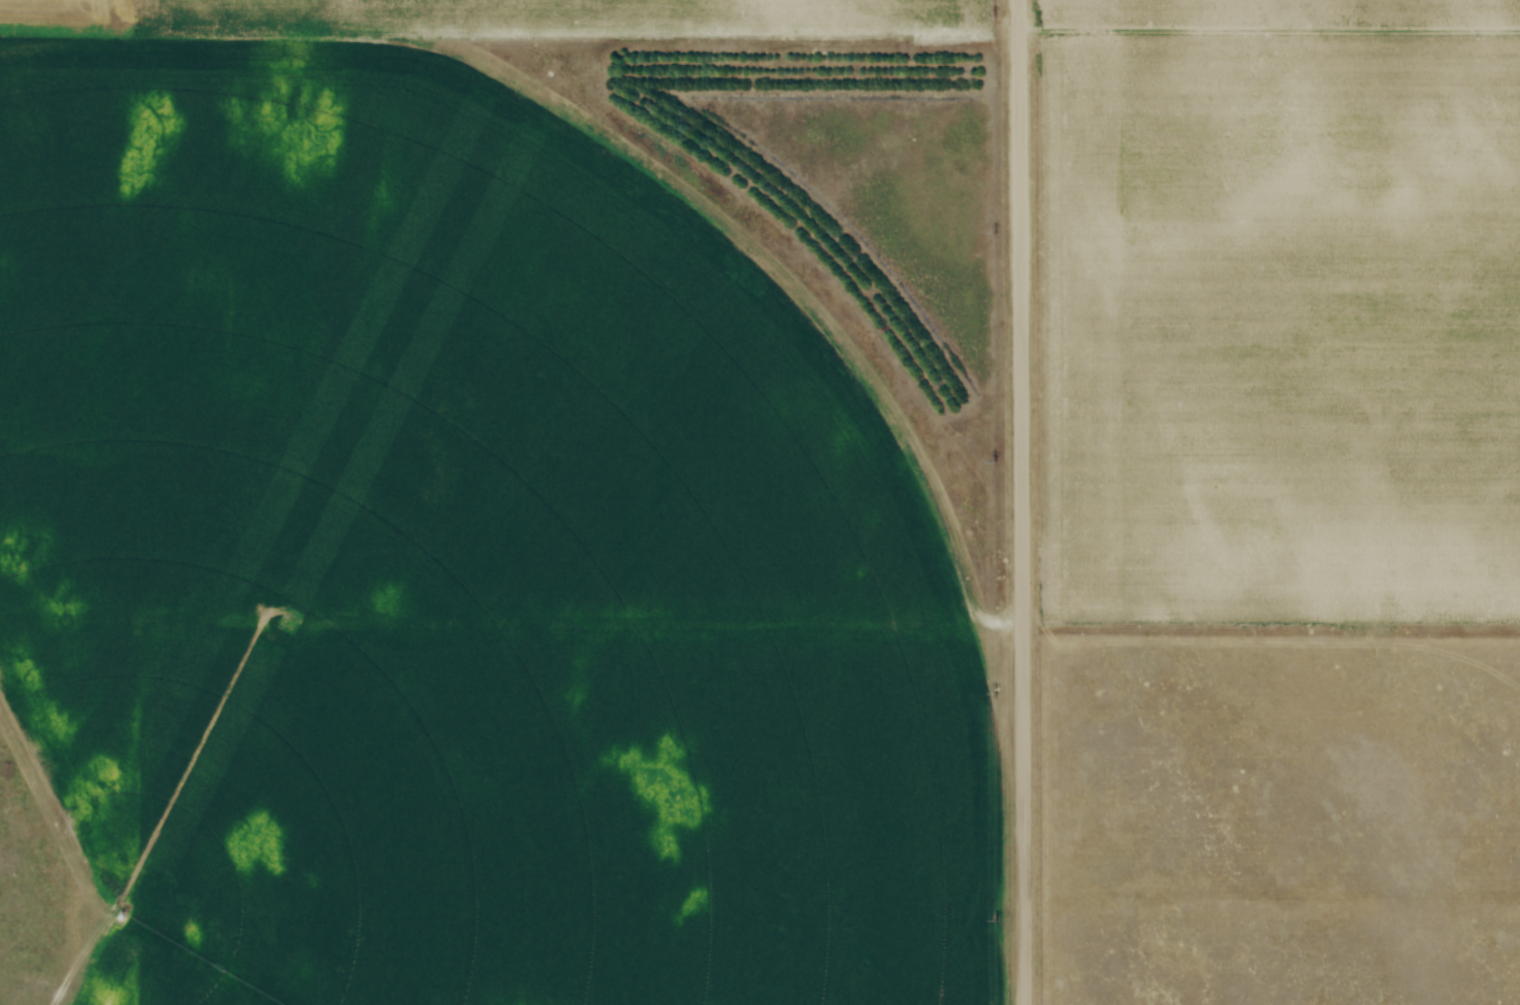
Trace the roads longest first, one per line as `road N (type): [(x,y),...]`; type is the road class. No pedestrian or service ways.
road 1 (residential): [(1023,1004),(1019,0)]

